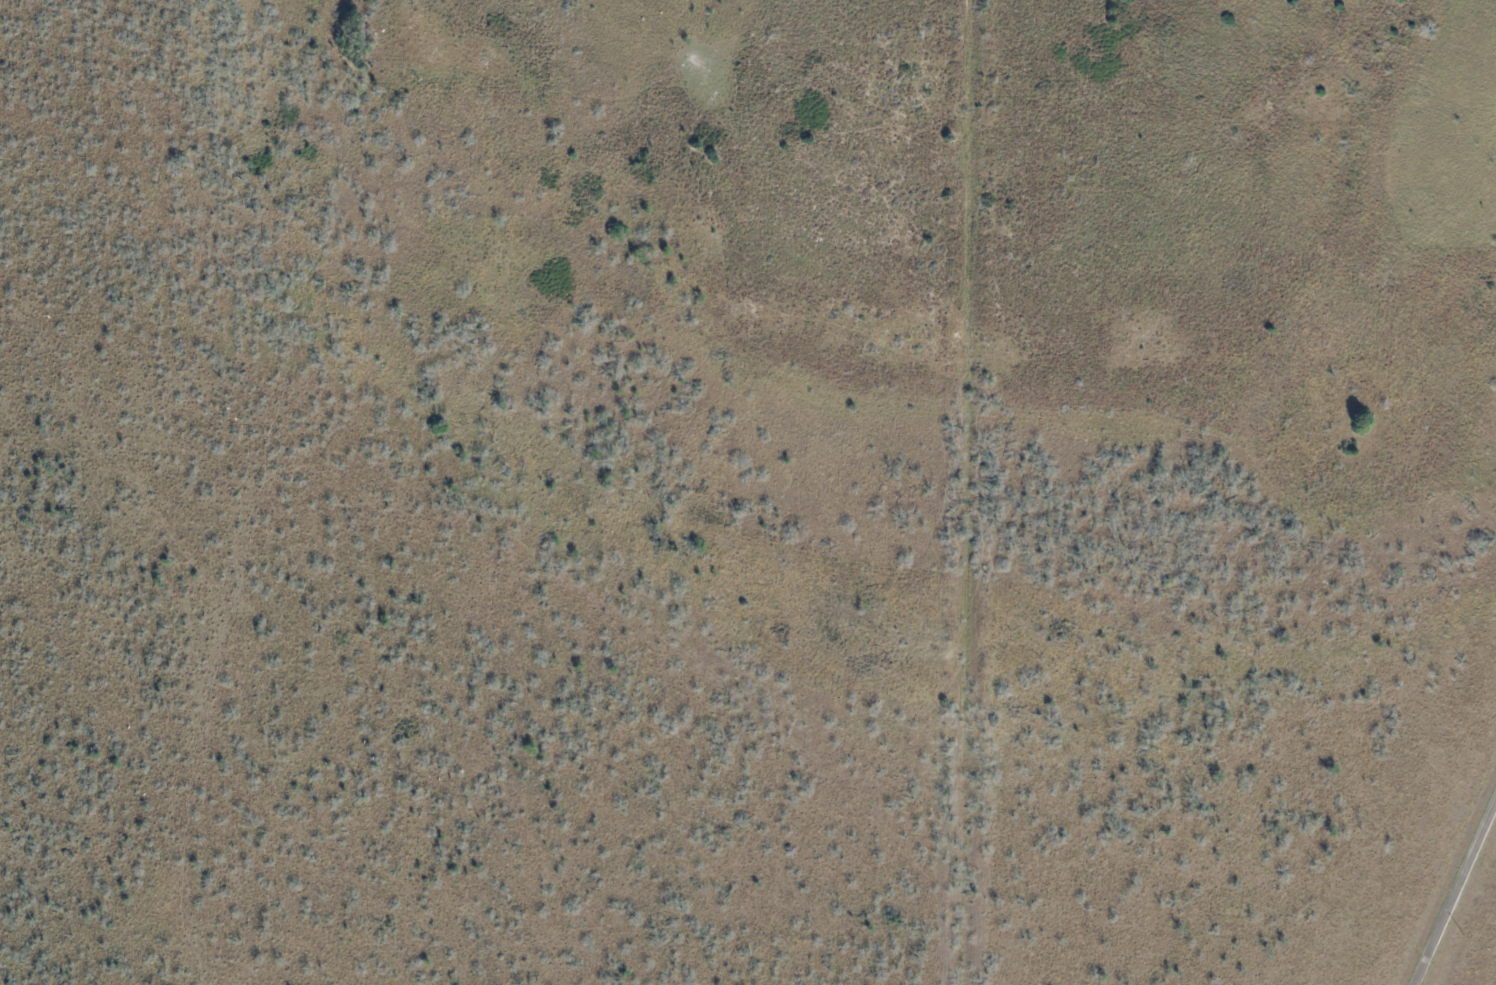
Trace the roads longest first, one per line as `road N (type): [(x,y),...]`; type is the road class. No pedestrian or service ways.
road 1 (residential): [(1412,984),(1495,794)]

